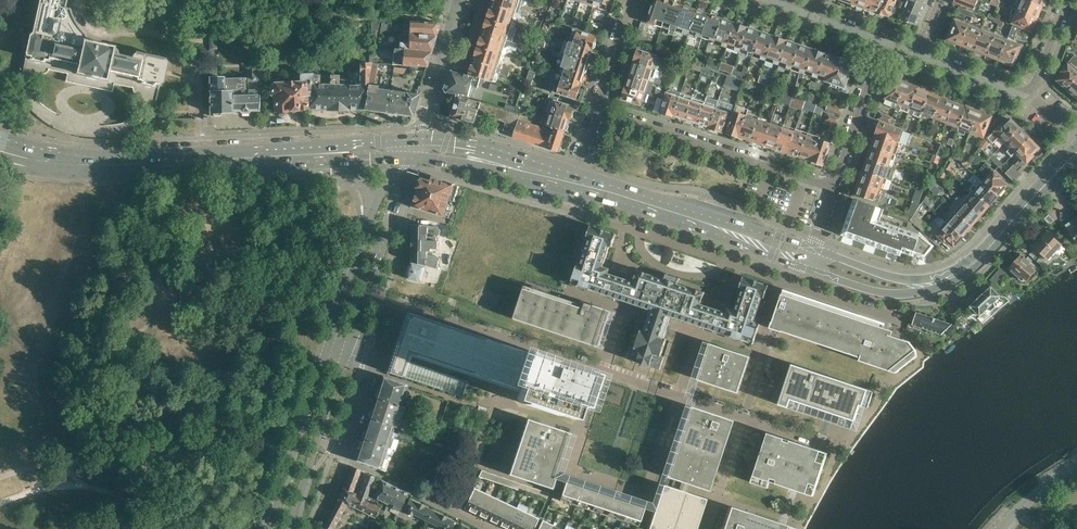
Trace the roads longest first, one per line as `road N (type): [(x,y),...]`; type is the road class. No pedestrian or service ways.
road 1 (primary): [(812,260),(499,158),(415,145)]
road 2 (primary): [(812,260),(883,283),(936,283),(982,255),(1076,153)]
road 3 (primary): [(26,156),(76,163),(306,154)]
road 4 (residential): [(833,186),(595,109)]
road 5 (unclassified): [(349,347),(415,145)]
road 6 (unclassified): [(331,341),(271,528)]
road 7 (unclassified): [(489,528),(344,458)]
road 8 (residential): [(833,186),(882,41)]
road 9 (residential): [(415,145),(459,0)]
road 10 (unclassified): [(374,208),(331,341)]
road 11 (residential): [(349,347),(376,355),(344,458)]

